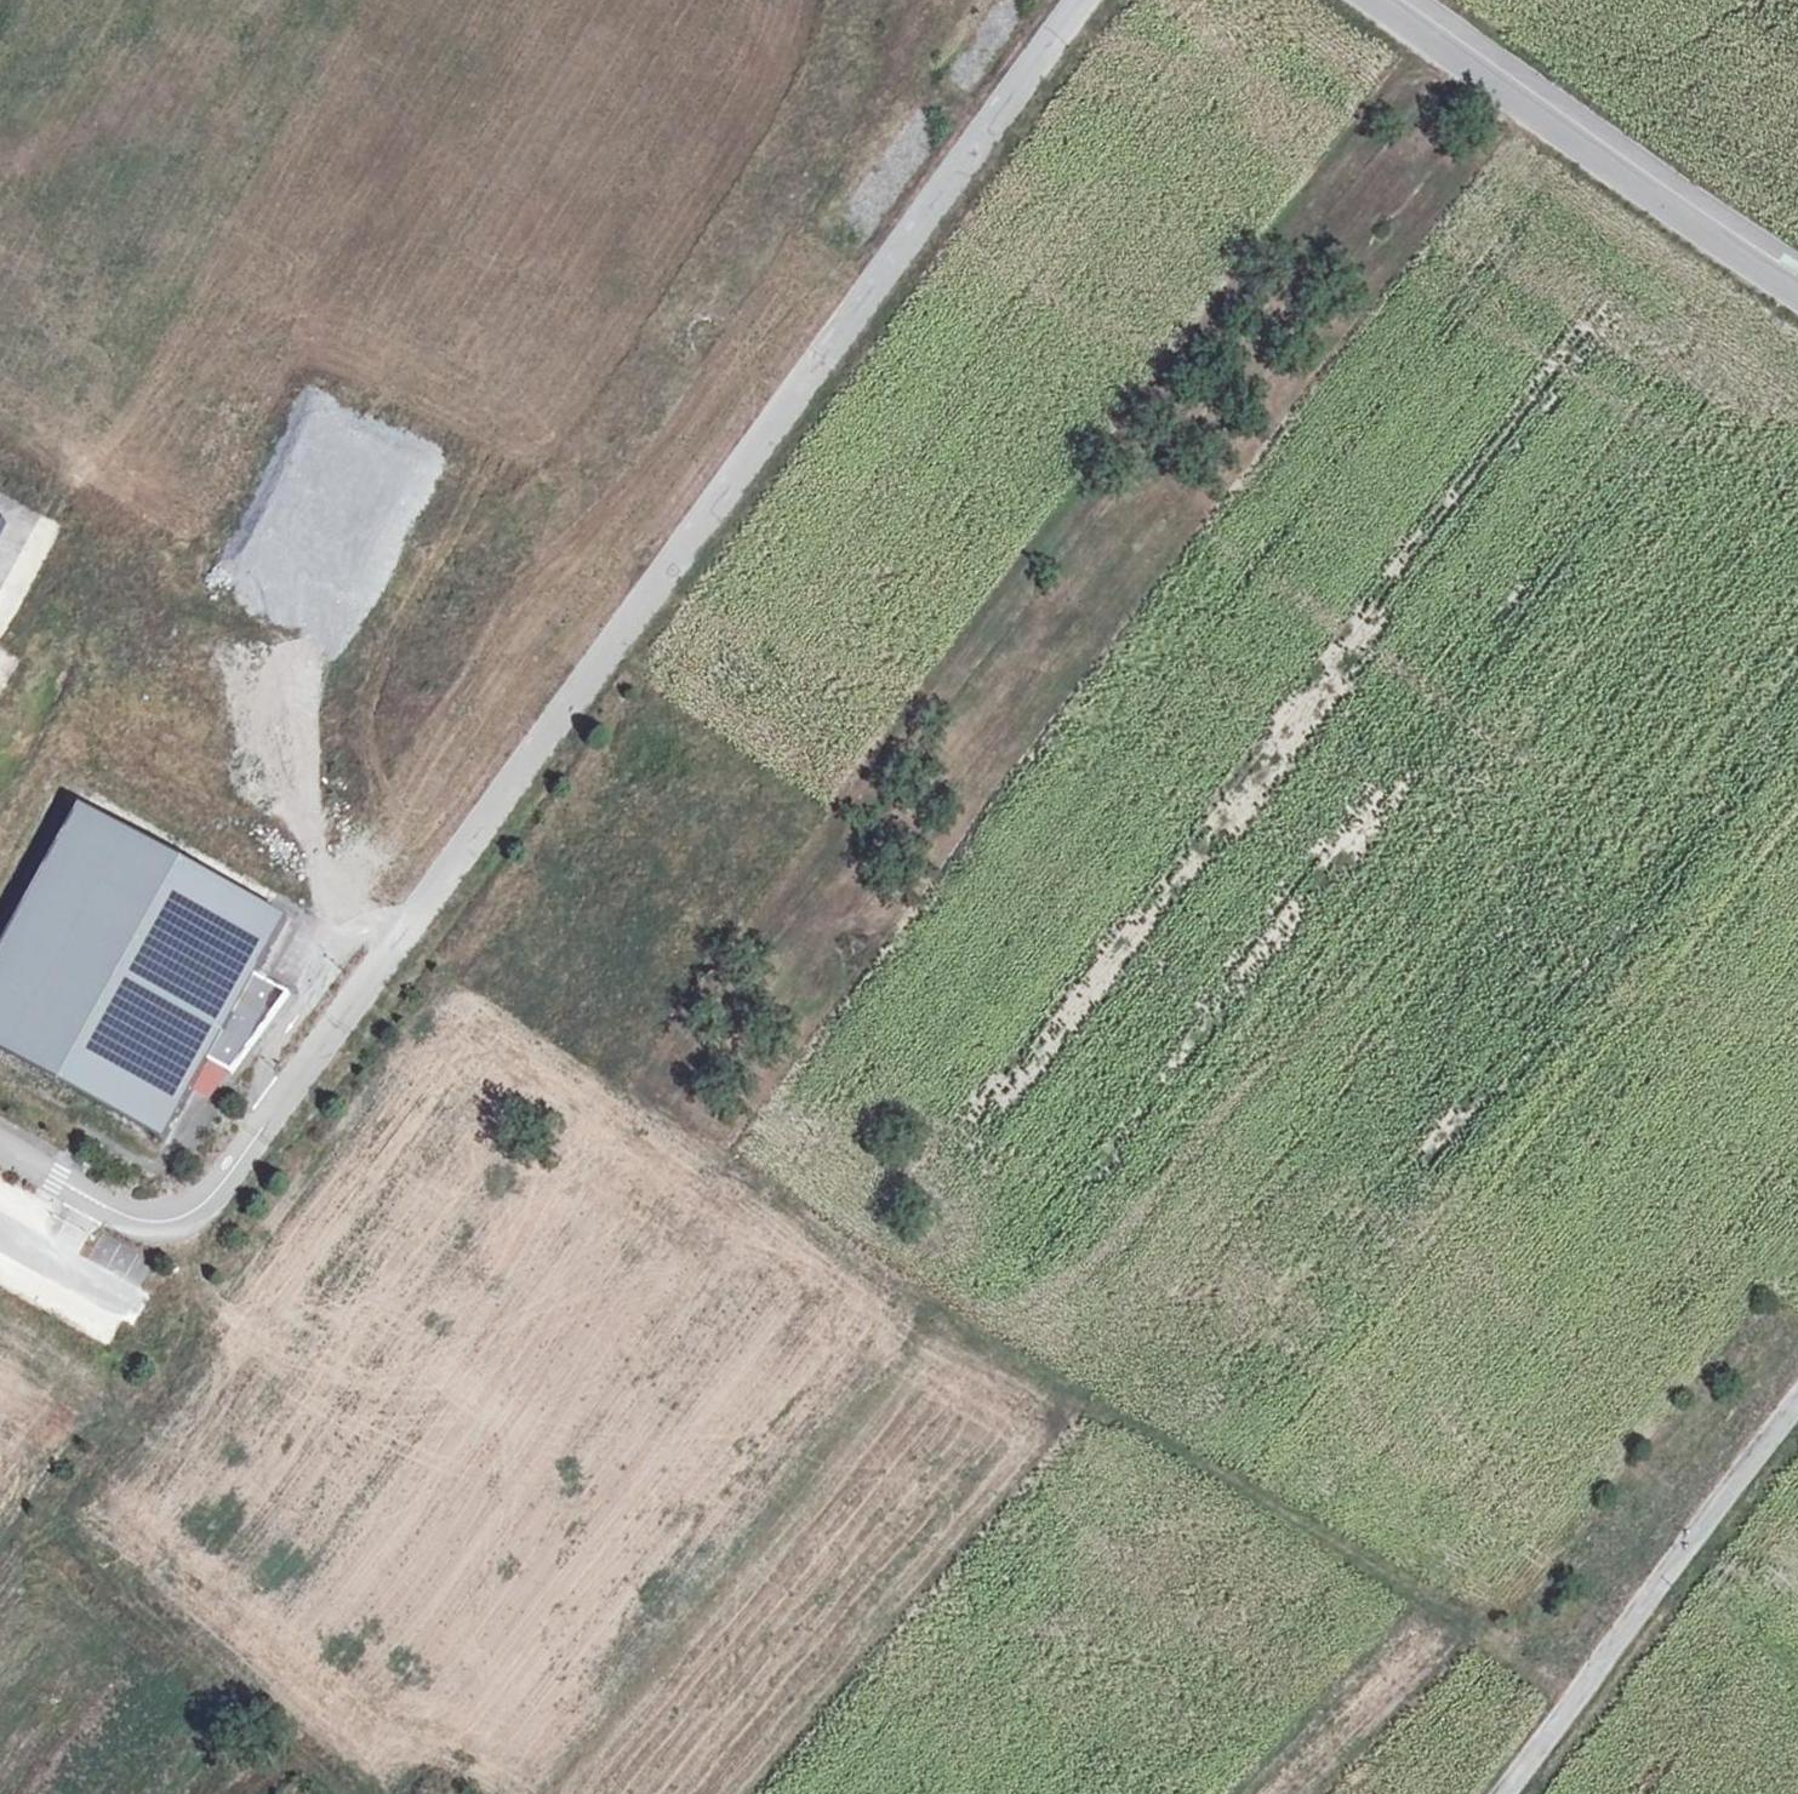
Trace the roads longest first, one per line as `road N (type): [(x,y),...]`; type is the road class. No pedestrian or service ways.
road 1 (residential): [(0,1148),(125,1218),(194,1221),(224,1204),(1091,0)]
road 2 (unclassified): [(1371,0),(1797,292)]
road 3 (unclassified): [(1507,1793),(1797,1407)]

